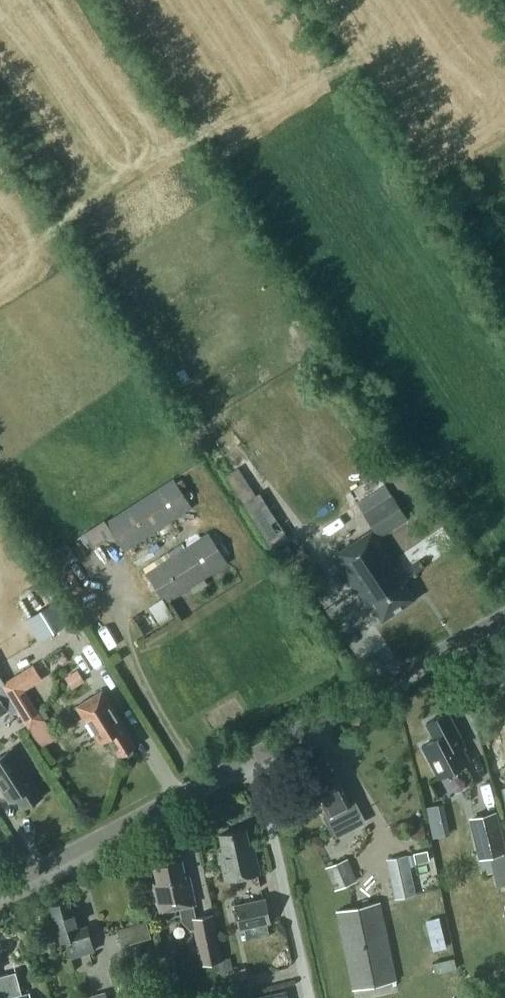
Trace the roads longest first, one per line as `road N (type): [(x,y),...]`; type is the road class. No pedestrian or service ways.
road 1 (tertiary): [(0,890),(257,758)]
road 2 (tertiary): [(257,758),(504,618)]
road 3 (unclassified): [(257,758),(309,997)]

